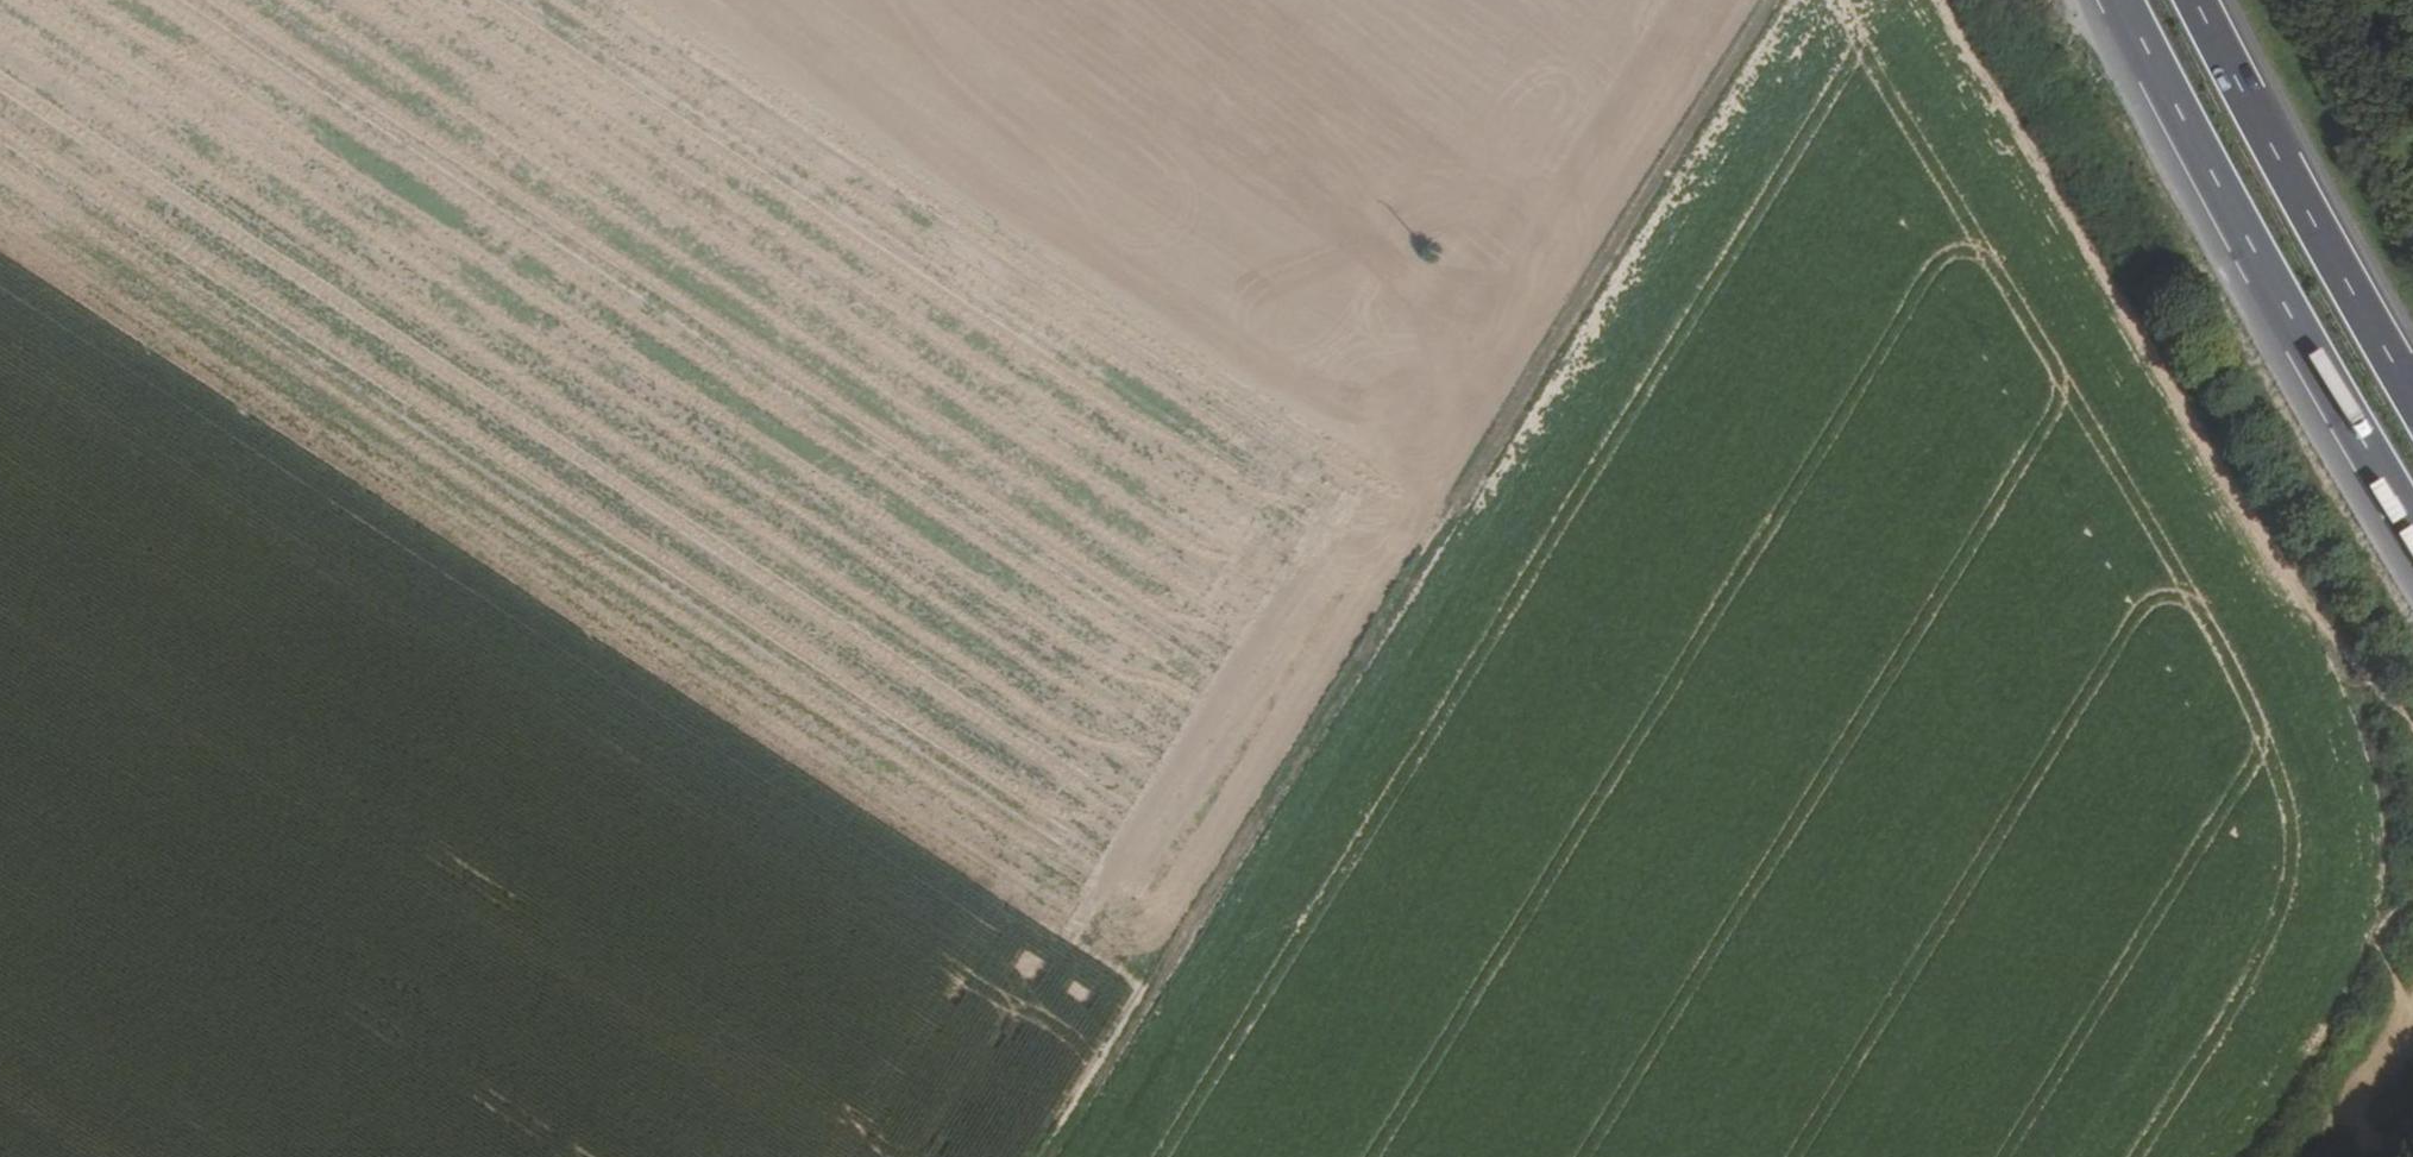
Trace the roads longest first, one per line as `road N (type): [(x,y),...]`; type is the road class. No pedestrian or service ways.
road 1 (track): [(1047,1156),(1775,0)]
road 2 (track): [(2412,742),(2246,492),(1953,0)]
road 3 (trunk): [(2122,0),(2281,301),(2412,528)]
road 4 (trunk): [(2412,398),(2330,260),(2194,0)]

